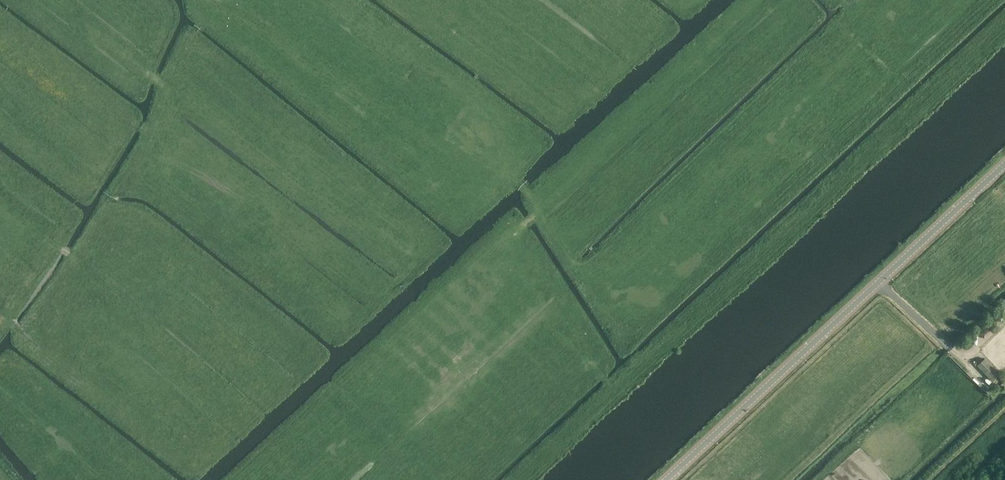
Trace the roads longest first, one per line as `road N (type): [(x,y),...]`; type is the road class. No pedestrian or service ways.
road 1 (tertiary): [(667,479),(1004,165)]

